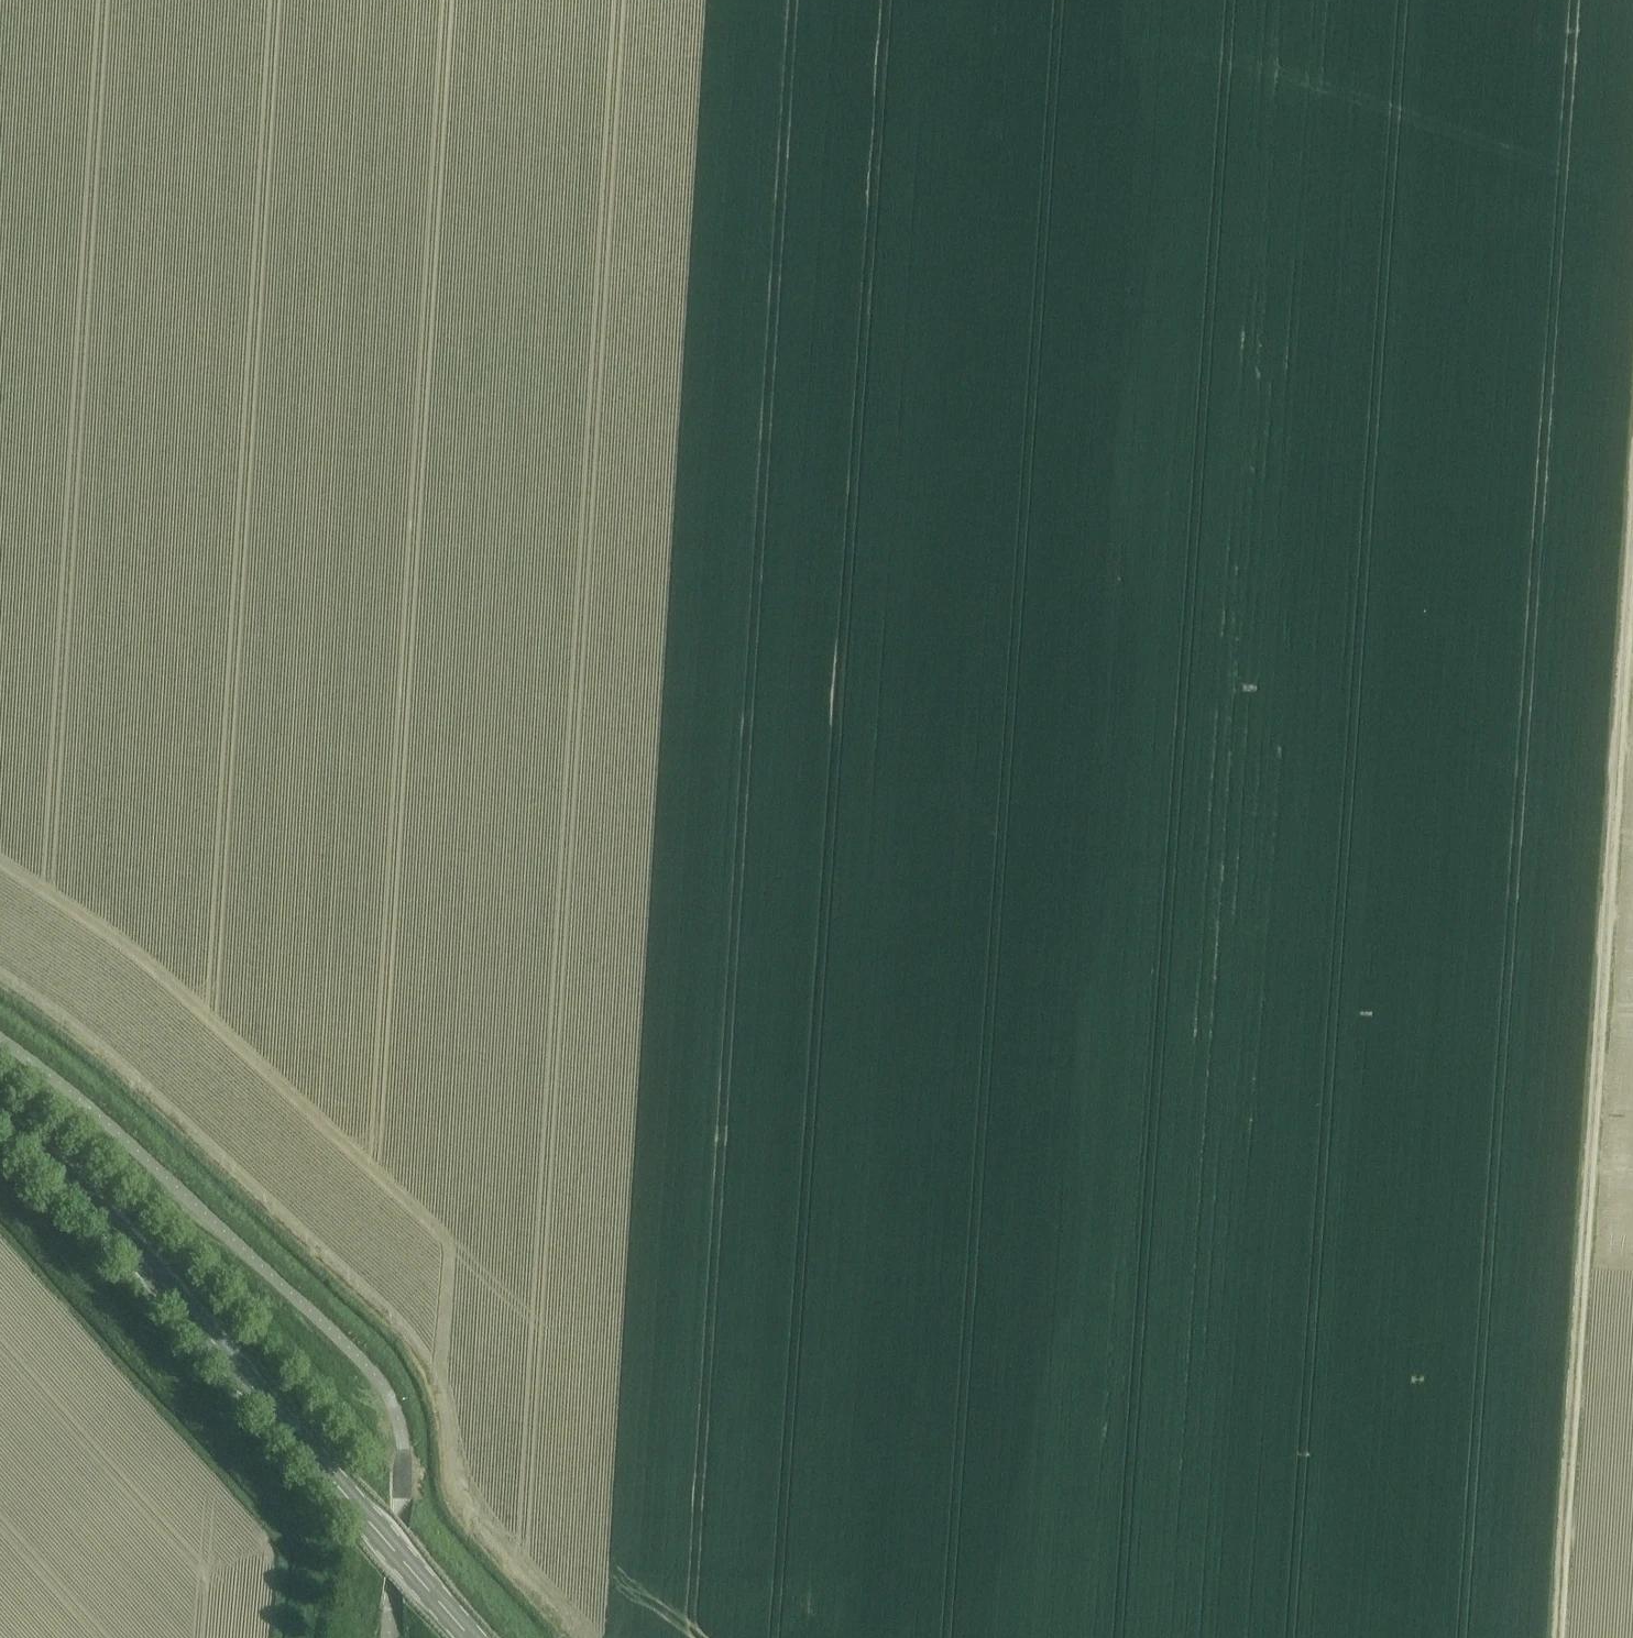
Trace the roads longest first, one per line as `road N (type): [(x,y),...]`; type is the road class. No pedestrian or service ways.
road 1 (track): [(1560,1637),(1632,570)]
road 2 (secondary): [(474,1637),(86,1196),(0,1124)]

